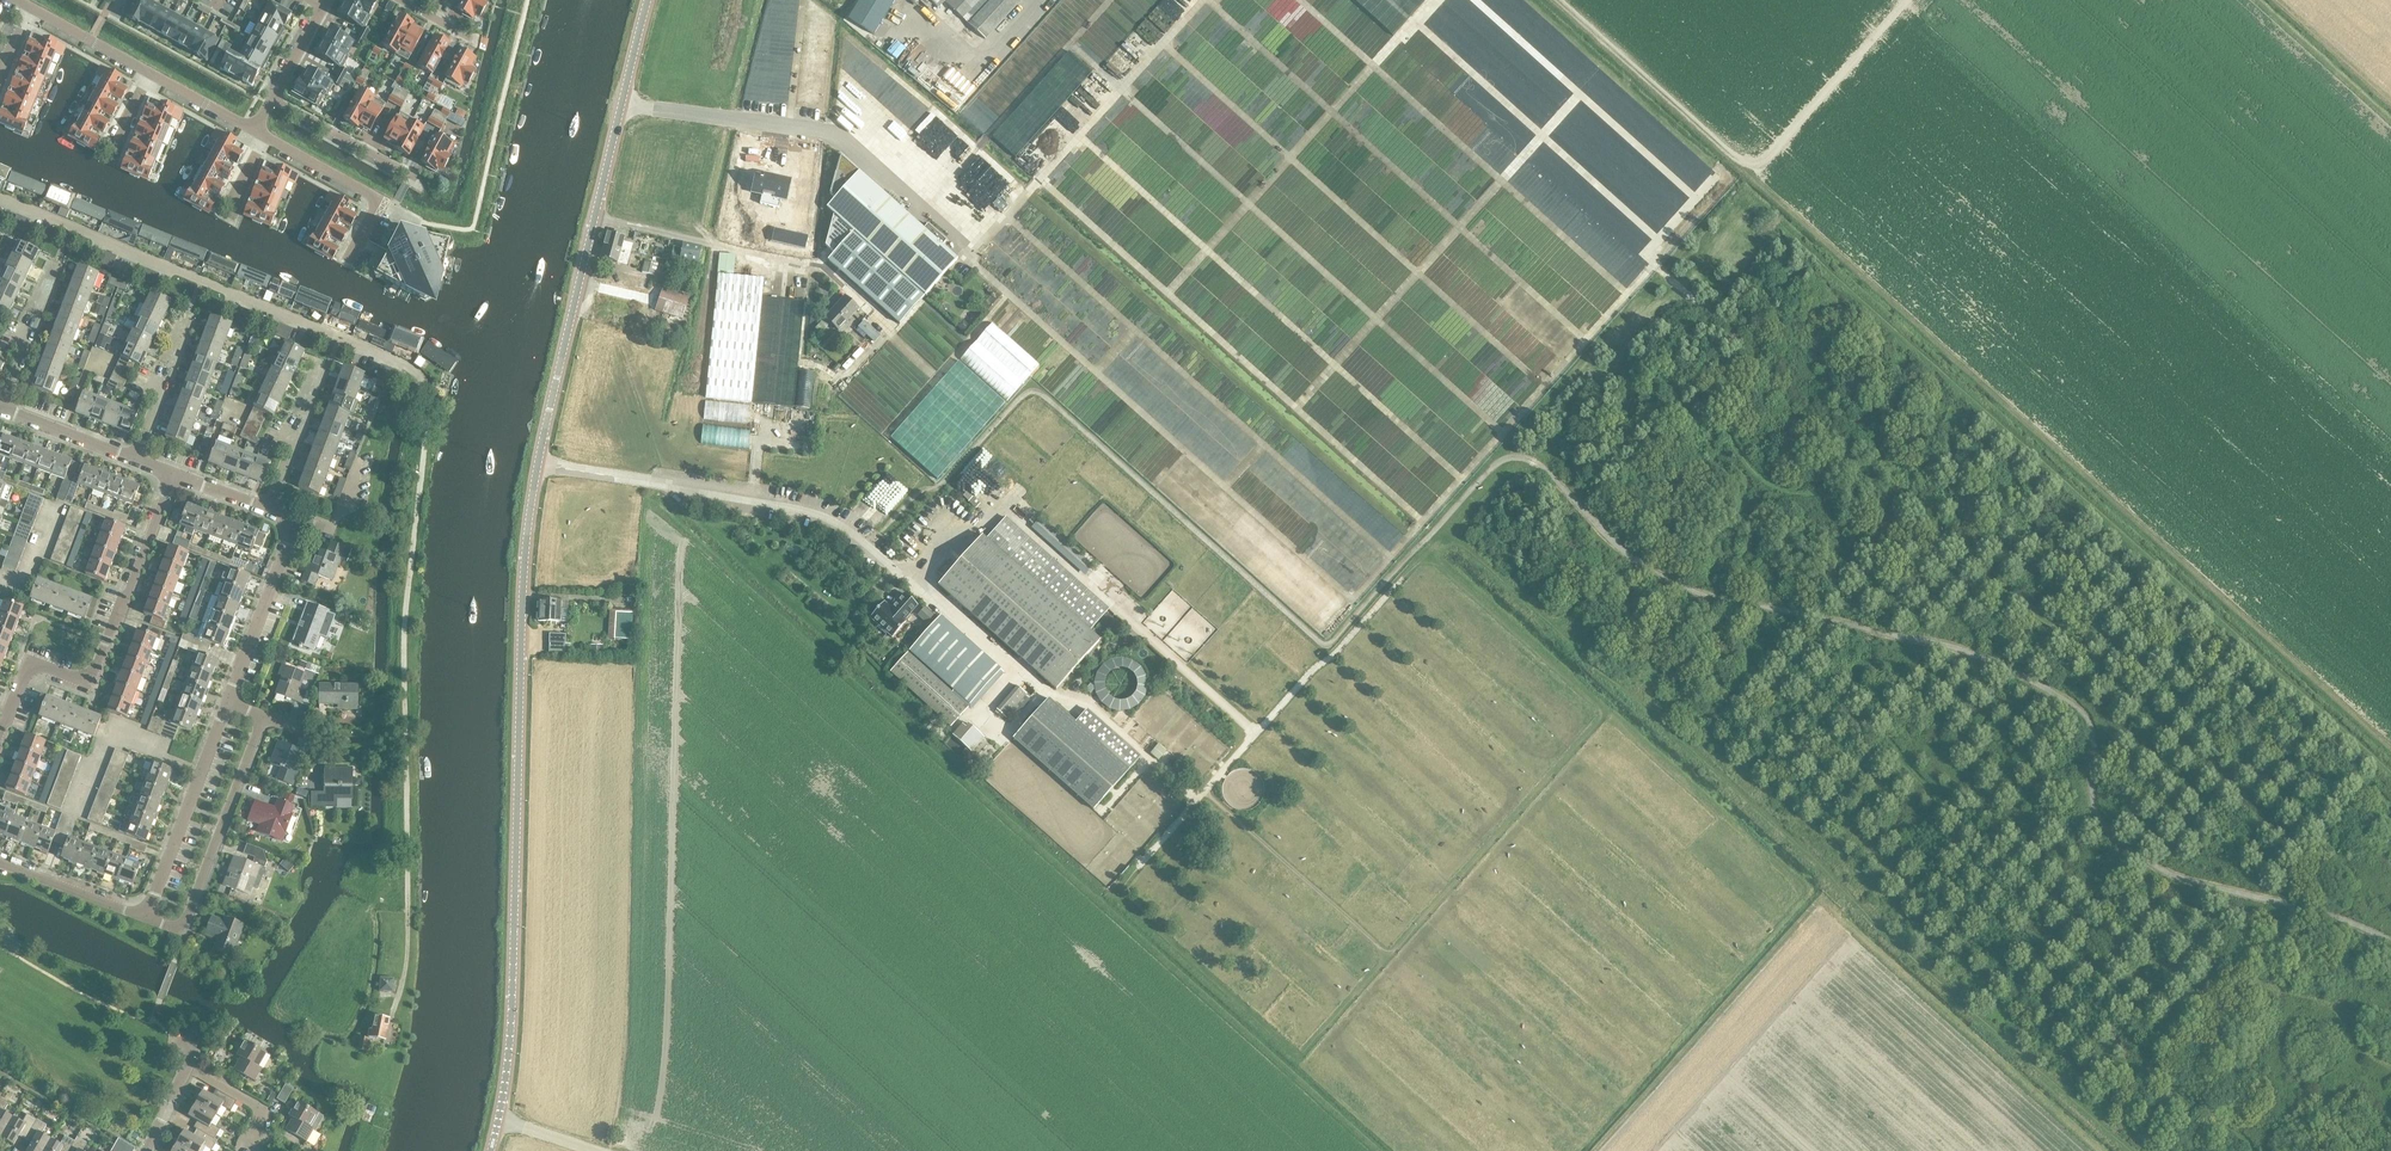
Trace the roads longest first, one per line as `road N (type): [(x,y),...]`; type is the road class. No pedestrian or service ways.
road 1 (track): [(1136,866),(1115,895),(1297,1056),(1605,711),(1428,551),(1401,578)]
road 2 (residential): [(0,197),(416,371),(427,388),(404,642),(405,740)]
road 3 (tertiary): [(491,1150),(511,1043),(526,545),(539,465)]
road 4 (tertiary): [(539,465),(648,0)]
road 5 (track): [(910,580),(963,523),(997,504),(1254,732)]
road 6 (track): [(1401,578),(1136,866)]
road 7 (residential): [(0,733),(29,661),(90,683),(174,473)]
road 8 (unclassified): [(868,545),(806,506),(539,465)]
road 9 (track): [(1386,955),(1204,789)]
road 10 (residential): [(183,930),(263,717)]
road 11 (residential): [(145,915),(227,703)]
road 12 (residential): [(227,703),(297,520),(271,510)]
road 13 (residential): [(265,135),(381,201),(353,256)]
road 14 (residential): [(408,911),(405,740)]
road 15 (residential): [(269,102),(410,175)]
road 16 (residential): [(145,915),(0,862)]
road 17 (residential): [(134,457),(1,409)]
road 18 (residential): [(32,10),(151,75)]
road 19 (residential): [(188,1067),(263,1110),(249,1149)]

